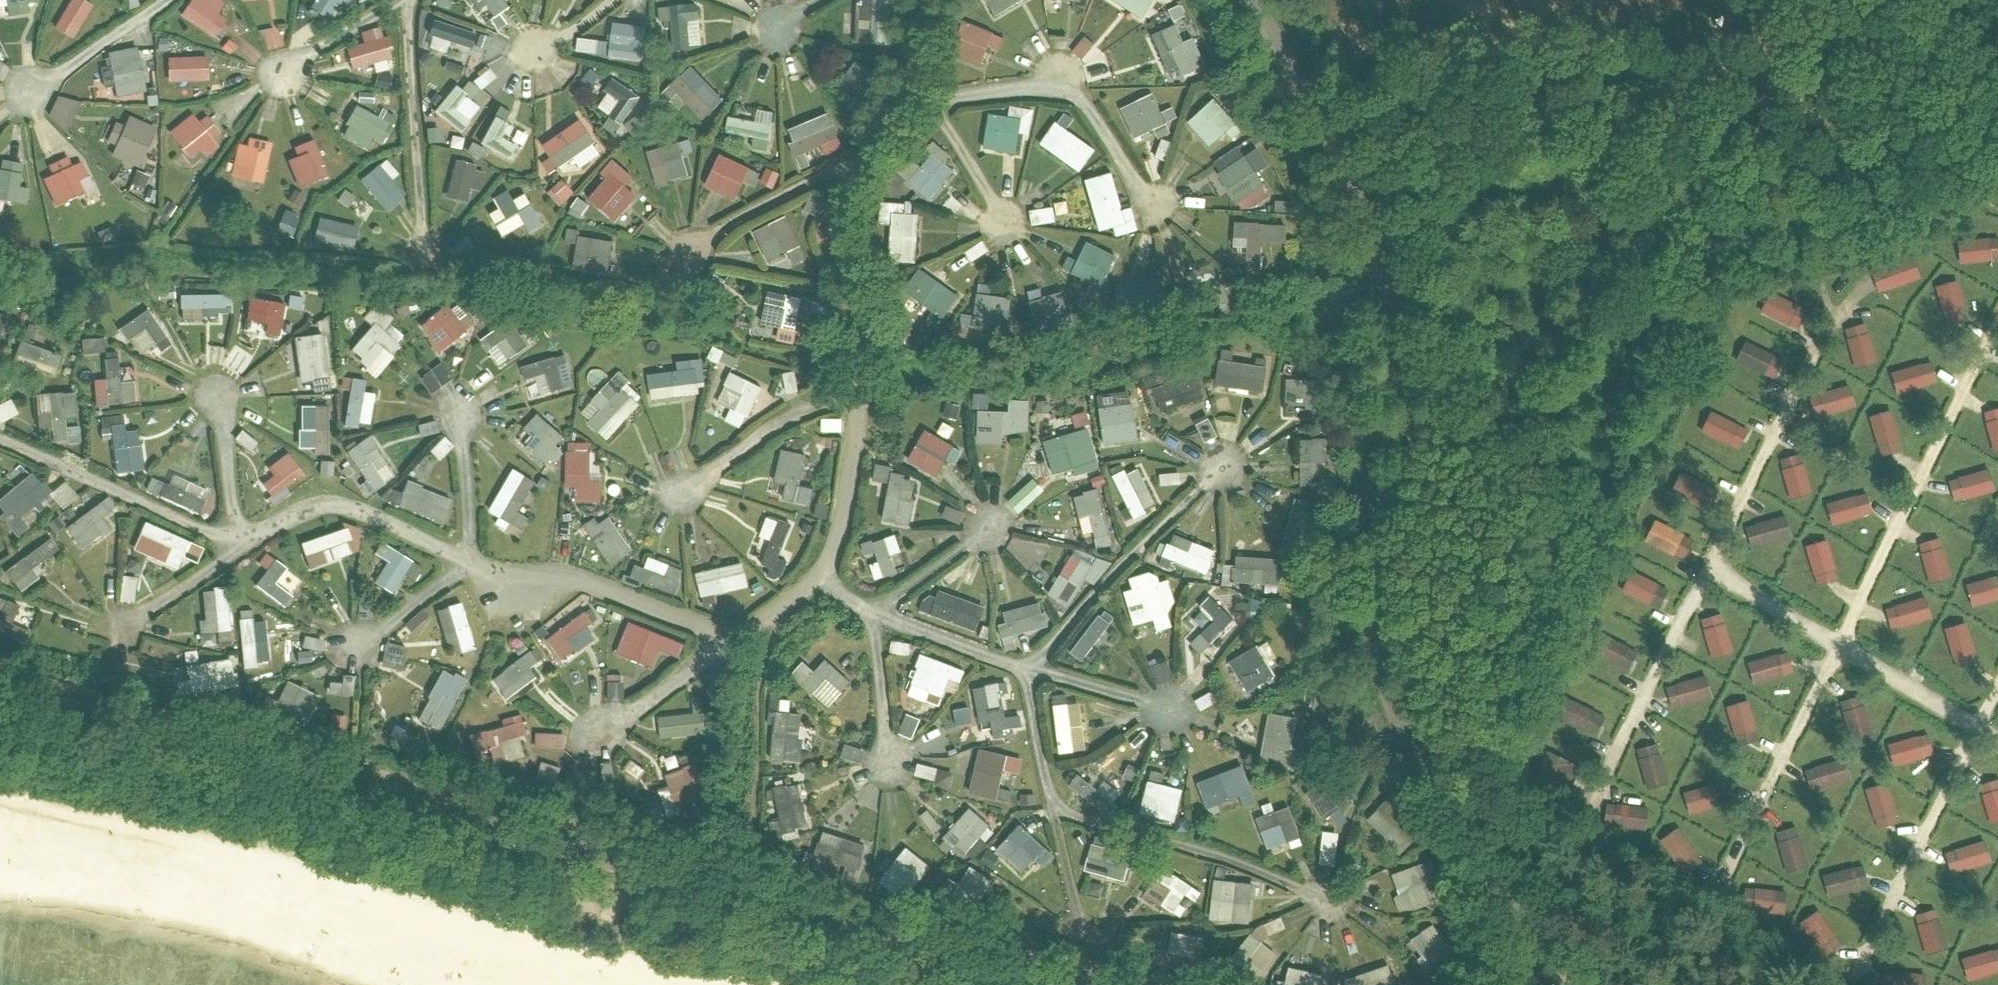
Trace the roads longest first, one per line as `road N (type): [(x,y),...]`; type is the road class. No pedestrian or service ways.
road 1 (unclassified): [(0,689),(1068,984)]
road 2 (unclassified): [(1526,984),(1514,905),(1377,655),(1381,261),(1253,0)]
road 3 (residential): [(924,0),(907,94),(890,130),(856,166),(833,236),(879,341),(827,578)]

